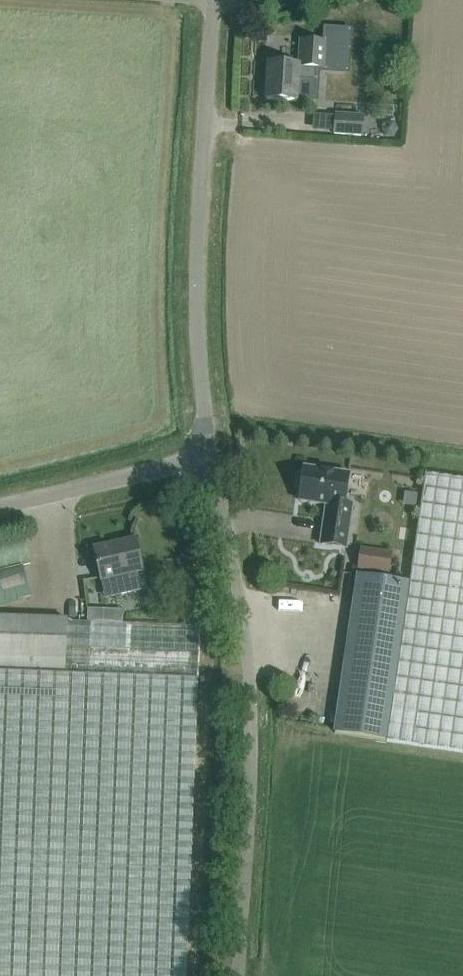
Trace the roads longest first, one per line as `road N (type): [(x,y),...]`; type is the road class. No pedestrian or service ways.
road 1 (unclassified): [(224,975),(244,633),(204,454)]
road 2 (unclassified): [(204,454),(200,379),(217,14)]
road 3 (unclassified): [(0,505),(204,454)]

